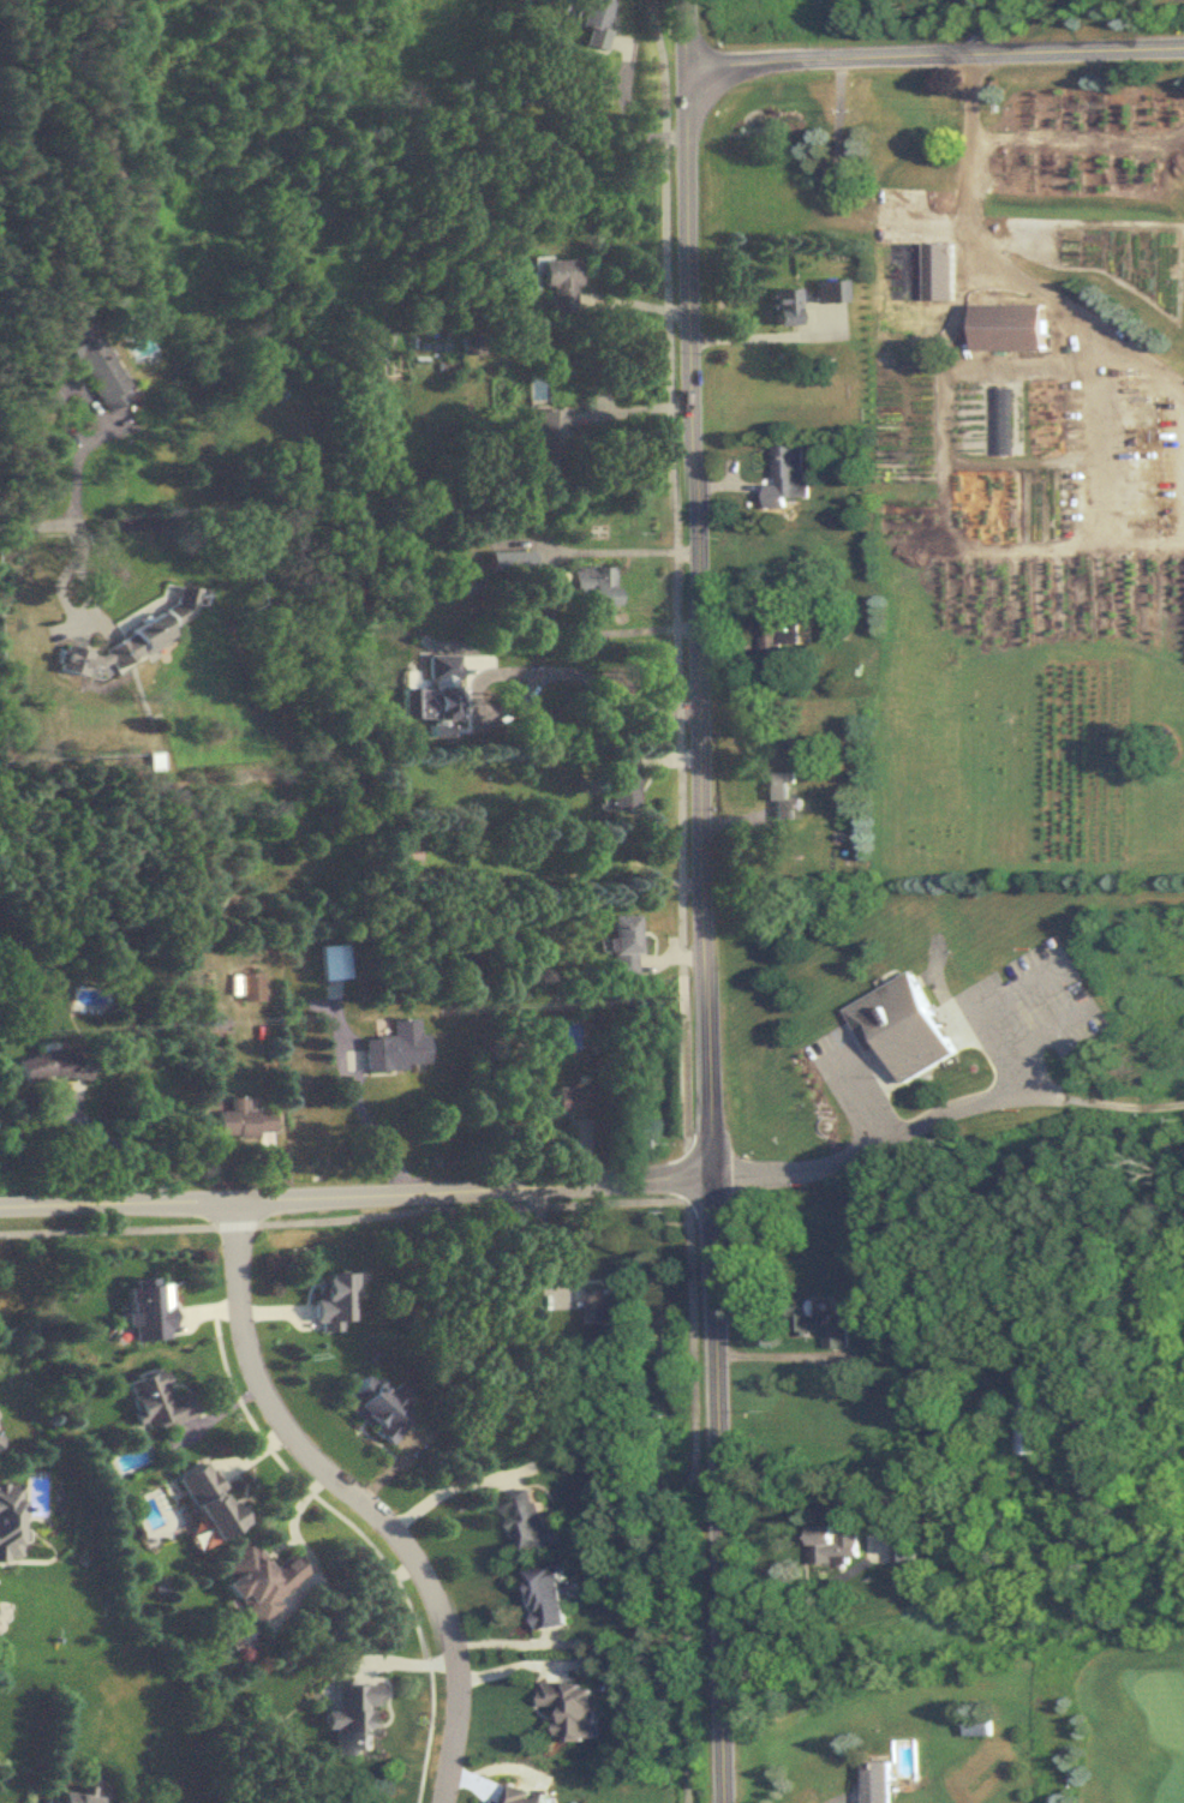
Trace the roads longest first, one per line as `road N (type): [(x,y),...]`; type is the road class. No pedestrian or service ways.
road 1 (tertiary): [(722,1802),(685,0)]
road 2 (residential): [(0,1207),(710,1175)]
road 3 (residential): [(438,1802),(455,1696),(444,1625),(397,1539),(304,1448),(258,1385),(231,1294),(232,1199)]
road 4 (residential): [(687,70),(1183,51)]

